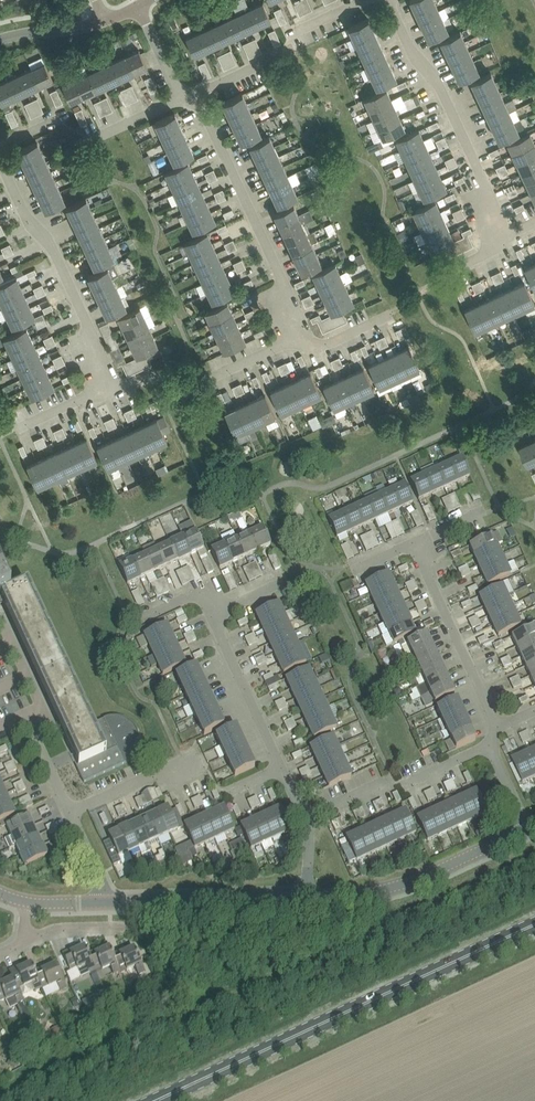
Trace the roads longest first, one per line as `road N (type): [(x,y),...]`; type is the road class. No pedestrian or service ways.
road 1 (primary): [(156,1100),(534,925)]
road 2 (residential): [(307,335),(195,95)]
road 3 (residential): [(109,392),(96,369),(95,337),(53,249),(29,221),(0,159)]
road 4 (residential): [(507,233),(390,0)]
road 5 (unclassified): [(528,829),(390,888),(307,897)]
road 6 (residential): [(212,617),(279,768),(310,813)]
road 7 (residential): [(497,728),(415,543)]
road 8 (unclassified): [(307,897),(109,903)]
road 9 (residential): [(70,811),(193,758)]

